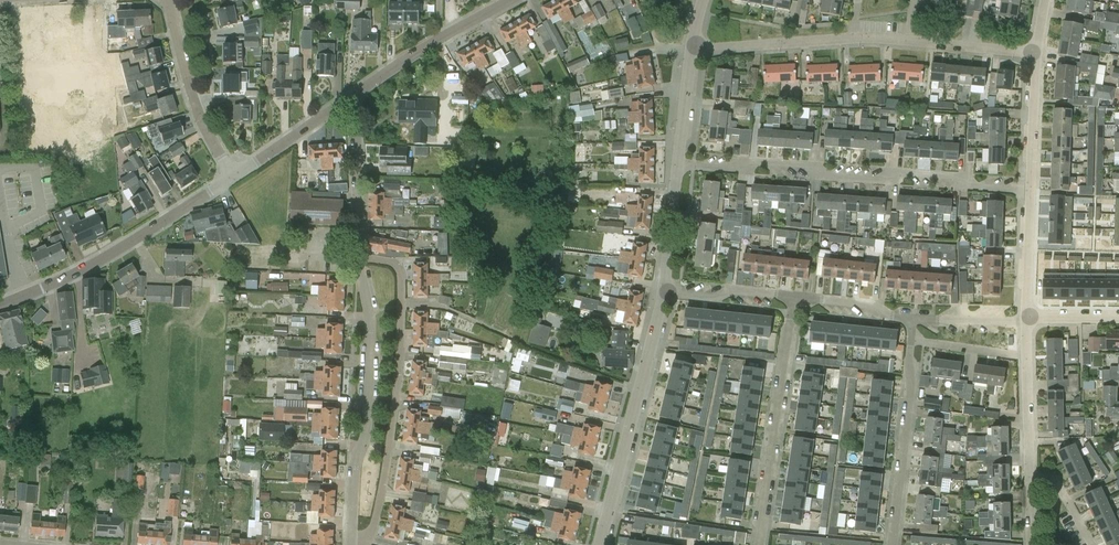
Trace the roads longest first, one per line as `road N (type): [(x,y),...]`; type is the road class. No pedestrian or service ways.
road 1 (residential): [(678,168),(939,175),(966,187),(1030,192)]
road 2 (residential): [(355,544),(380,509),(399,369),(400,275),(386,262),(358,258)]
road 3 (residential): [(351,544),(370,322),(358,258)]
road 4 (residential): [(232,177),(97,262),(0,306)]
road 5 (residential): [(600,544),(665,292)]
road 6 (residential): [(759,544),(796,296)]
road 7 (residential): [(893,544),(910,339)]
road 8 (residential): [(512,0),(348,100)]
road 9 (residential): [(232,177),(195,104),(169,0)]
road 10 (residential): [(358,258),(348,100)]
road 11 (residential): [(693,50),(846,46)]
road 12 (residential): [(348,100),(232,177)]
road 13 (residential): [(1030,192),(1036,56)]
road 14 (residential): [(665,292),(796,296)]
road 15 (residential): [(1027,320),(1030,192)]
road 16 (residential): [(909,47),(1036,56)]
road 17 (residential): [(665,292),(678,168)]
road 18 (residential): [(1031,478),(1028,357)]
road 19 (residential): [(796,296),(913,318)]

